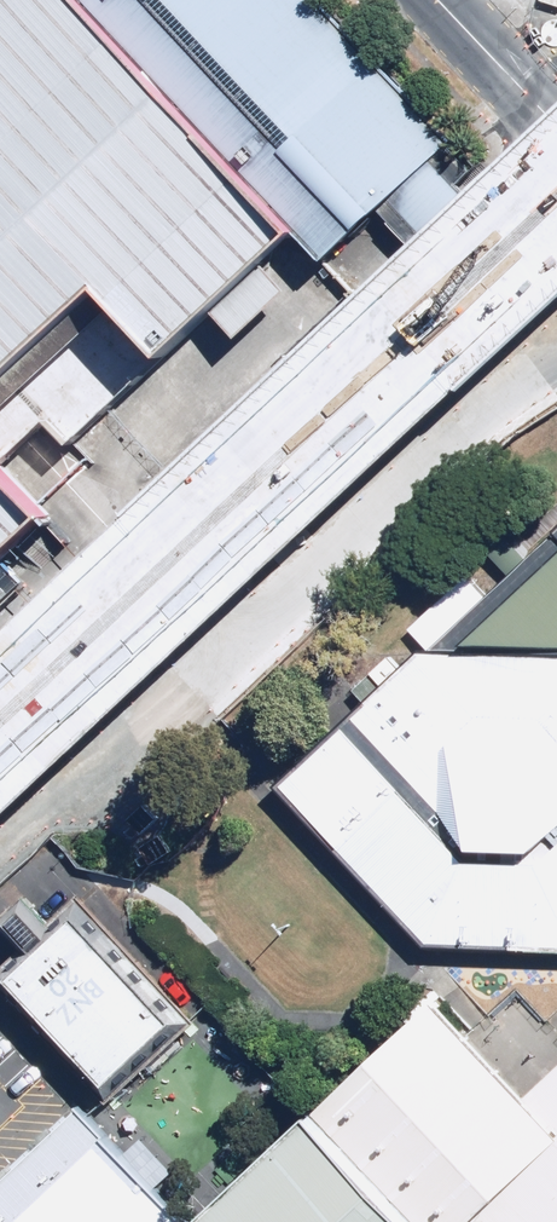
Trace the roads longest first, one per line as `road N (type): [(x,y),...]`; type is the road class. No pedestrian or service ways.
road 1 (primary): [(0,690),(556,158)]
road 2 (primary): [(556,255),(0,780)]

